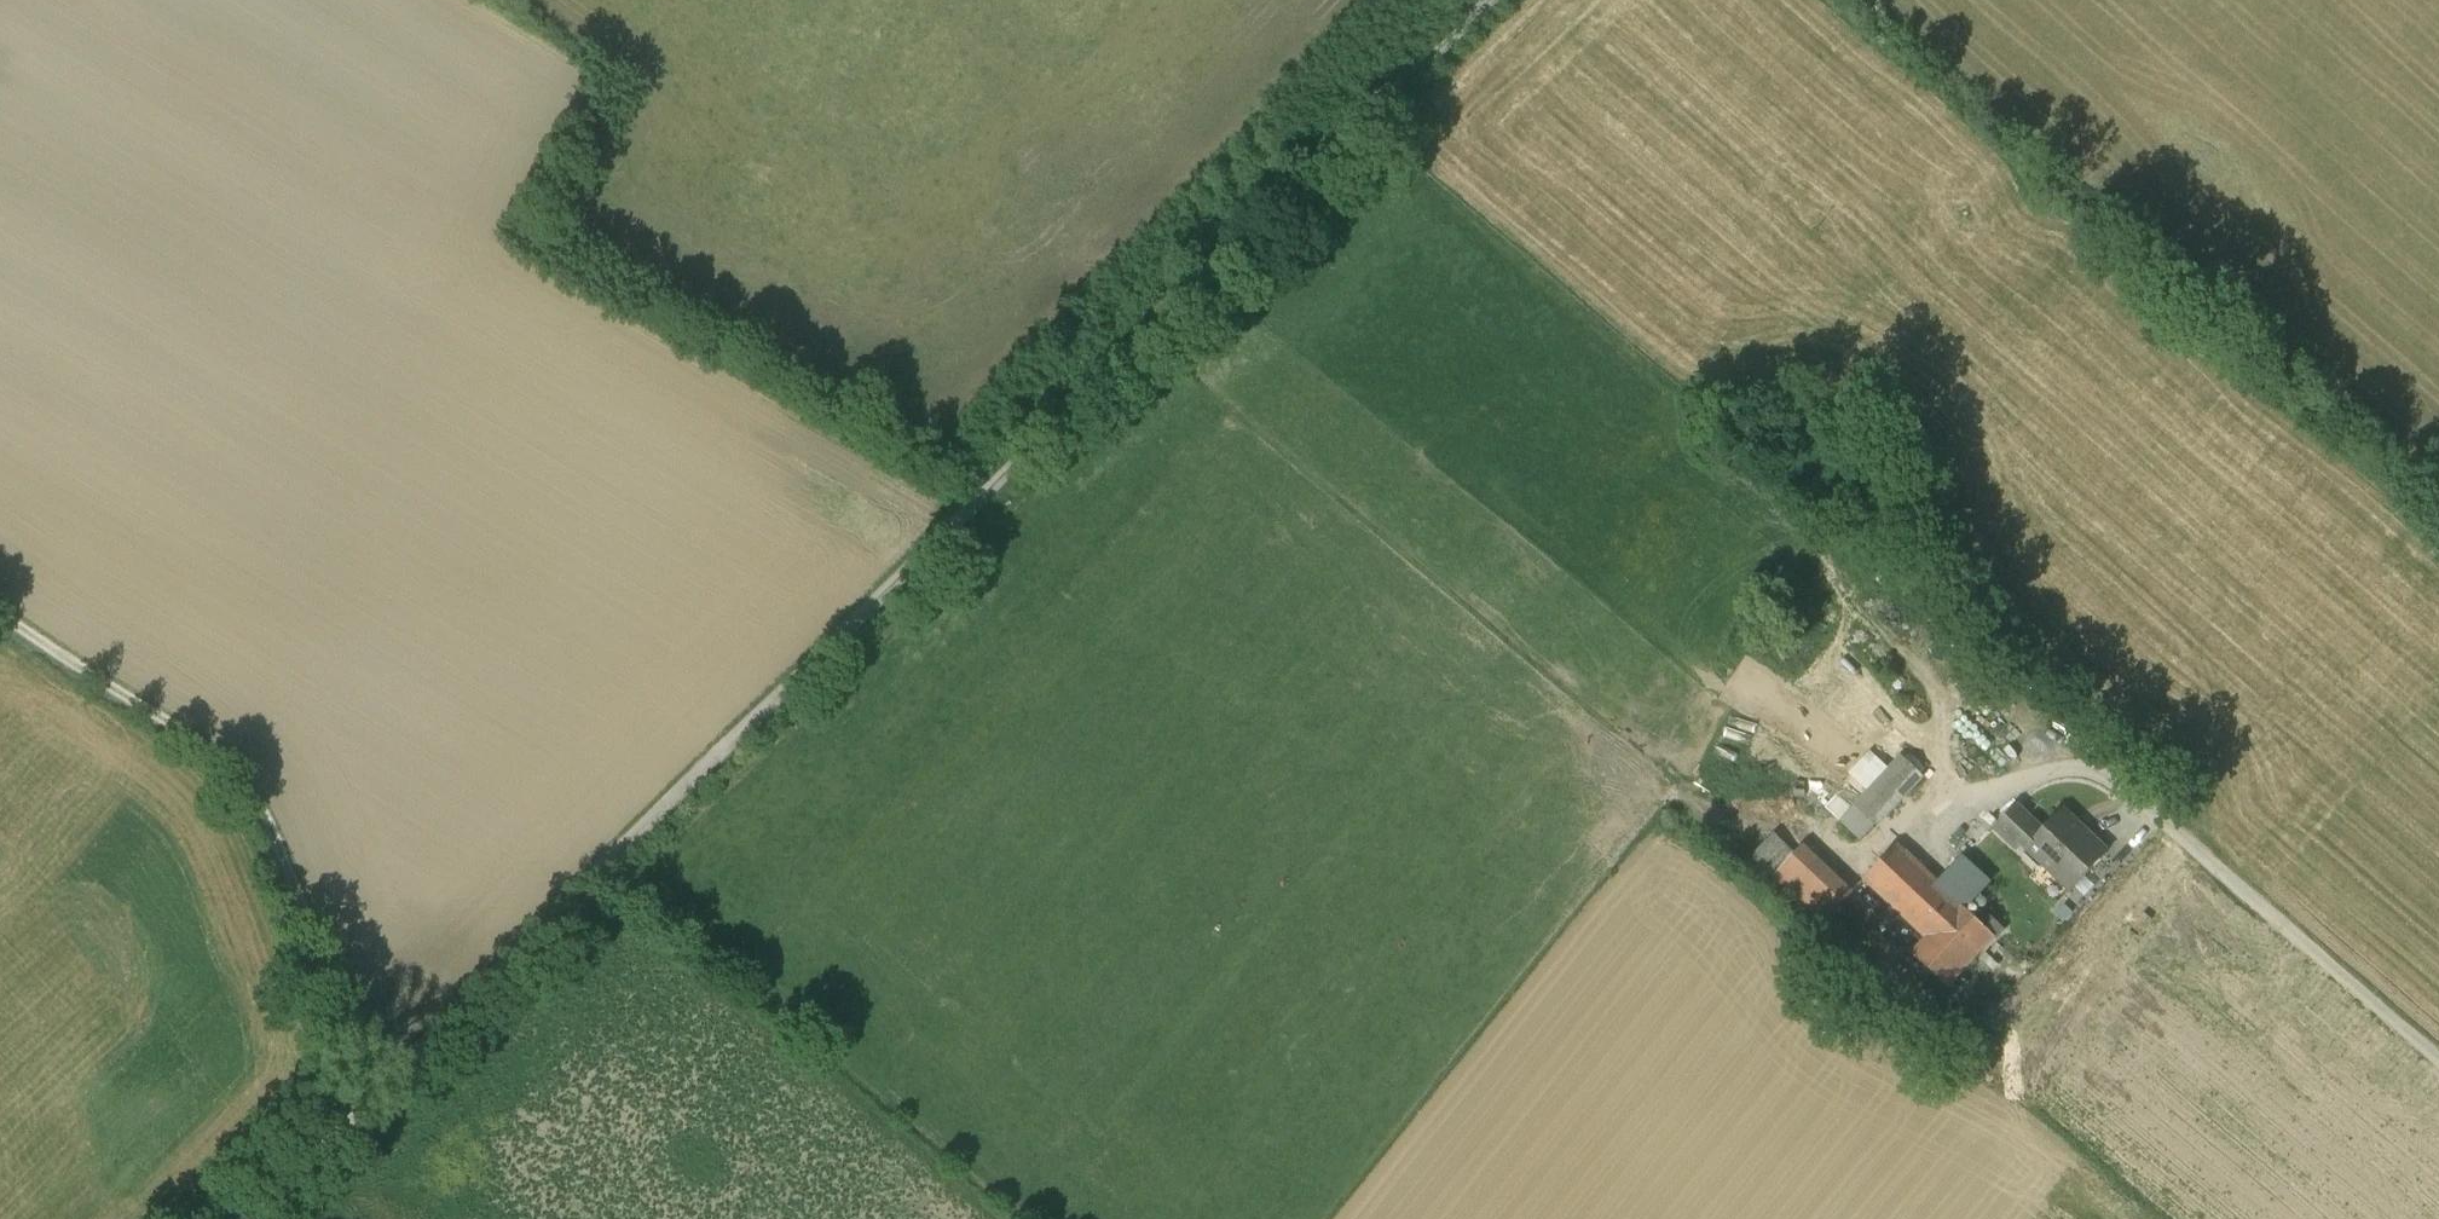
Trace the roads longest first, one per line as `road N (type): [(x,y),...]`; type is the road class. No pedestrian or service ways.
road 1 (track): [(245,1218),(1501,0)]
road 2 (track): [(377,1091),(241,771),(0,626)]

